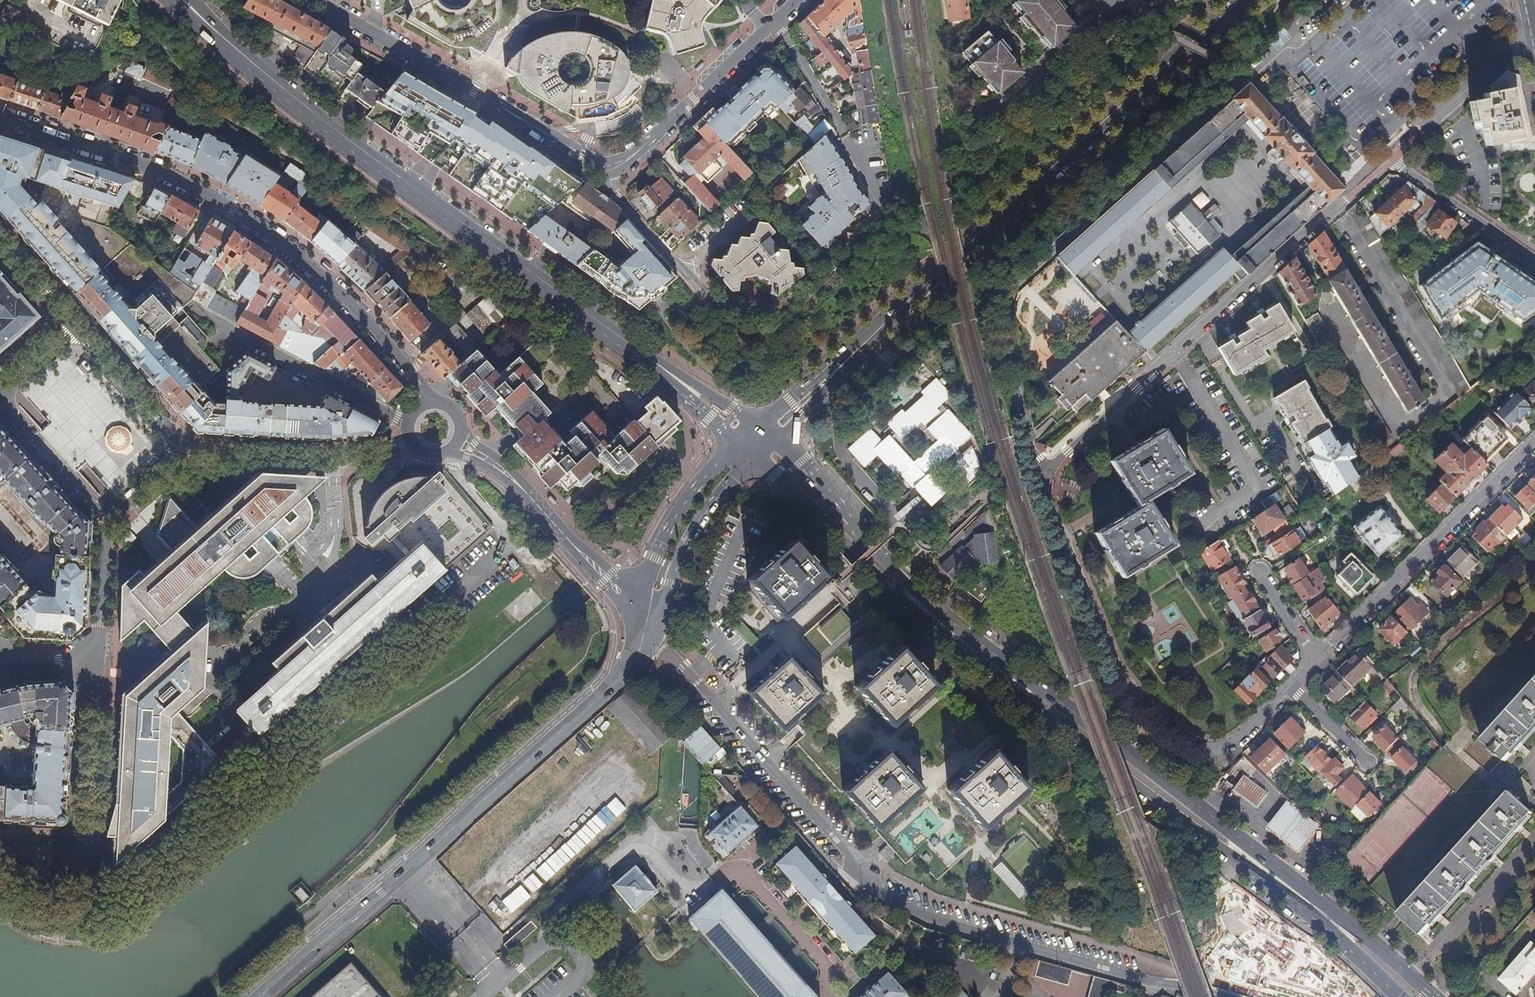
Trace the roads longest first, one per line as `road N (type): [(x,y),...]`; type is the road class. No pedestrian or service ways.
road 1 (residential): [(1290,688),(1219,748),(1192,743),(1133,694),(1110,664),(1043,467),(1393,158)]
road 2 (primary): [(1433,996),(974,638),(777,442)]
road 3 (primary): [(755,459),(960,654),(1258,878),(1396,996)]
road 4 (residential): [(653,637),(882,893),(932,919),(1221,996)]
road 5 (primary): [(183,0),(309,111),(657,363)]
road 6 (secondary): [(1240,0),(841,367)]
road 7 (tertiary): [(439,405),(337,294),(277,242),(153,170),(0,115)]
road 8 (secondary): [(263,996),(618,680)]
road 9 (residential): [(316,0),(608,170)]
road 10 (residential): [(1534,445),(1314,665)]
road 11 (residential): [(608,170),(635,154),(796,0)]
road 12 (residential): [(408,422),(191,311)]
road 13 (tertiary): [(186,447),(333,460),(423,453)]
road 14 (secondary): [(653,637),(697,527),(755,459)]
road 15 (secondary): [(737,444),(672,522),(638,601)]
road 16 (residential): [(1532,45),(1510,51),(1393,158)]
road 17 (residential): [(1393,158),(1534,261)]
road 18 (tertiary): [(70,327),(186,447)]
road 19 (residential): [(707,298),(612,190),(608,170)]
road 20 (residential): [(0,402),(109,514)]
road 21 (residential): [(100,665),(109,514)]

